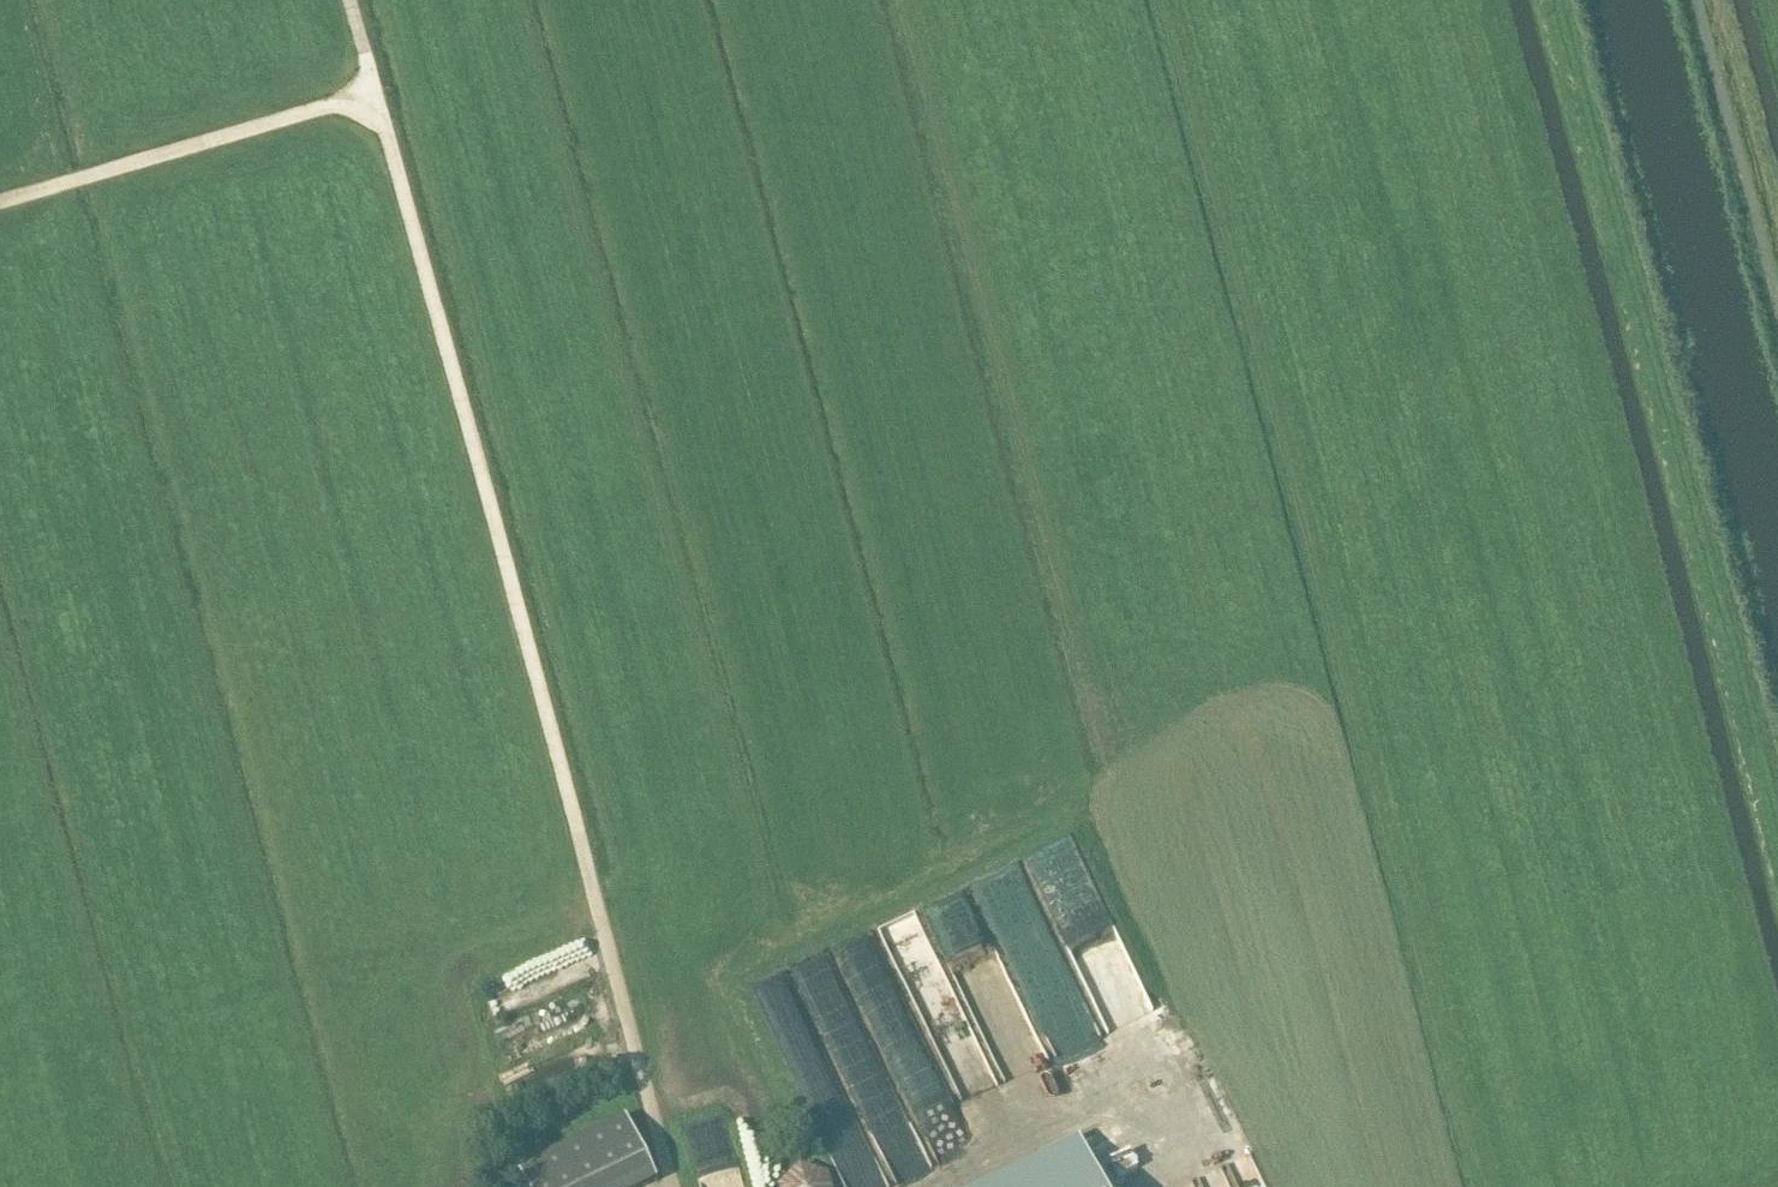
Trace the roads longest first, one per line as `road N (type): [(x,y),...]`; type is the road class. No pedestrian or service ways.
road 1 (track): [(1542,0),(1777,880)]

